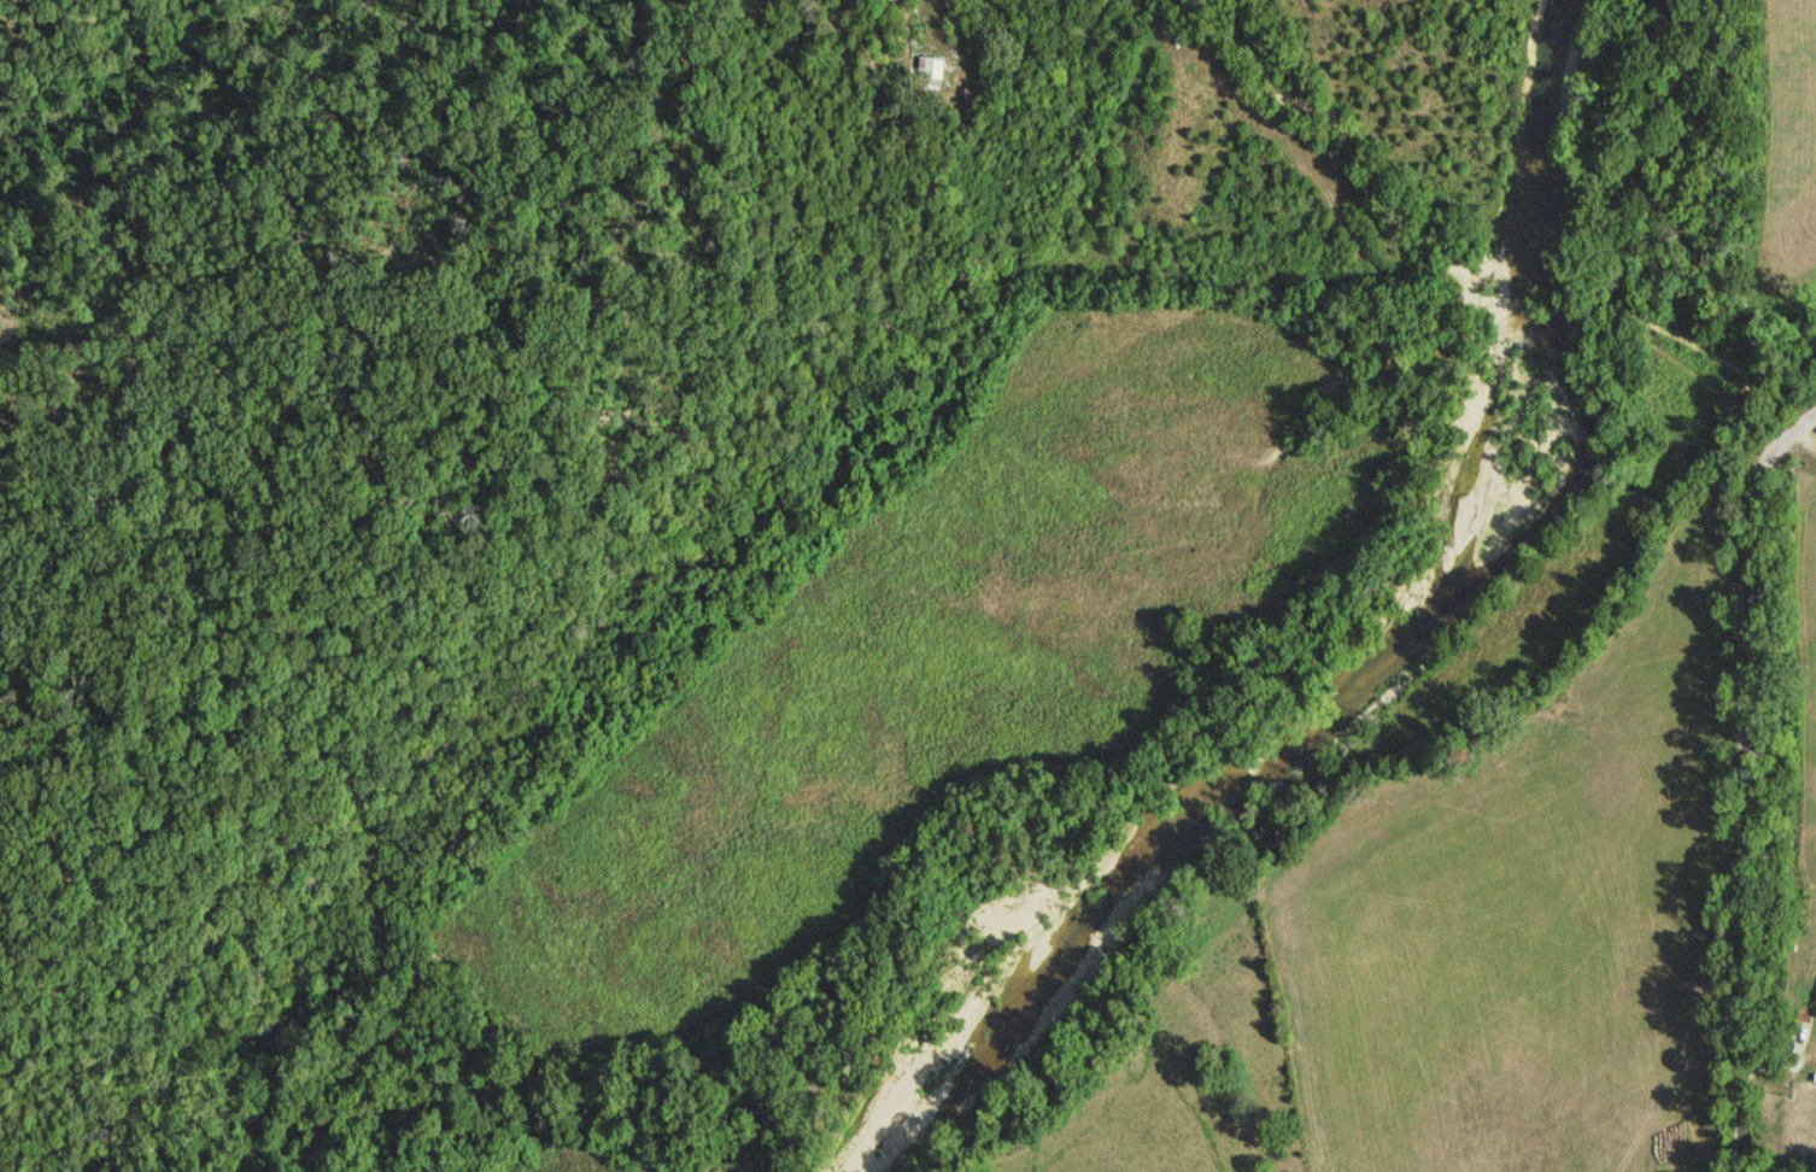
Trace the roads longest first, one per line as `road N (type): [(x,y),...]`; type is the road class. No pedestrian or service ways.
road 1 (residential): [(1741,1171),(1755,491),(1762,464),(1815,416)]
road 2 (residential): [(1478,286),(1373,189),(1250,42),(1136,0)]
road 3 (residential): [(1815,381),(1753,392),(1704,340),(1603,332),(1568,339),(1539,318)]
road 4 (residential): [(1110,0),(942,8)]

